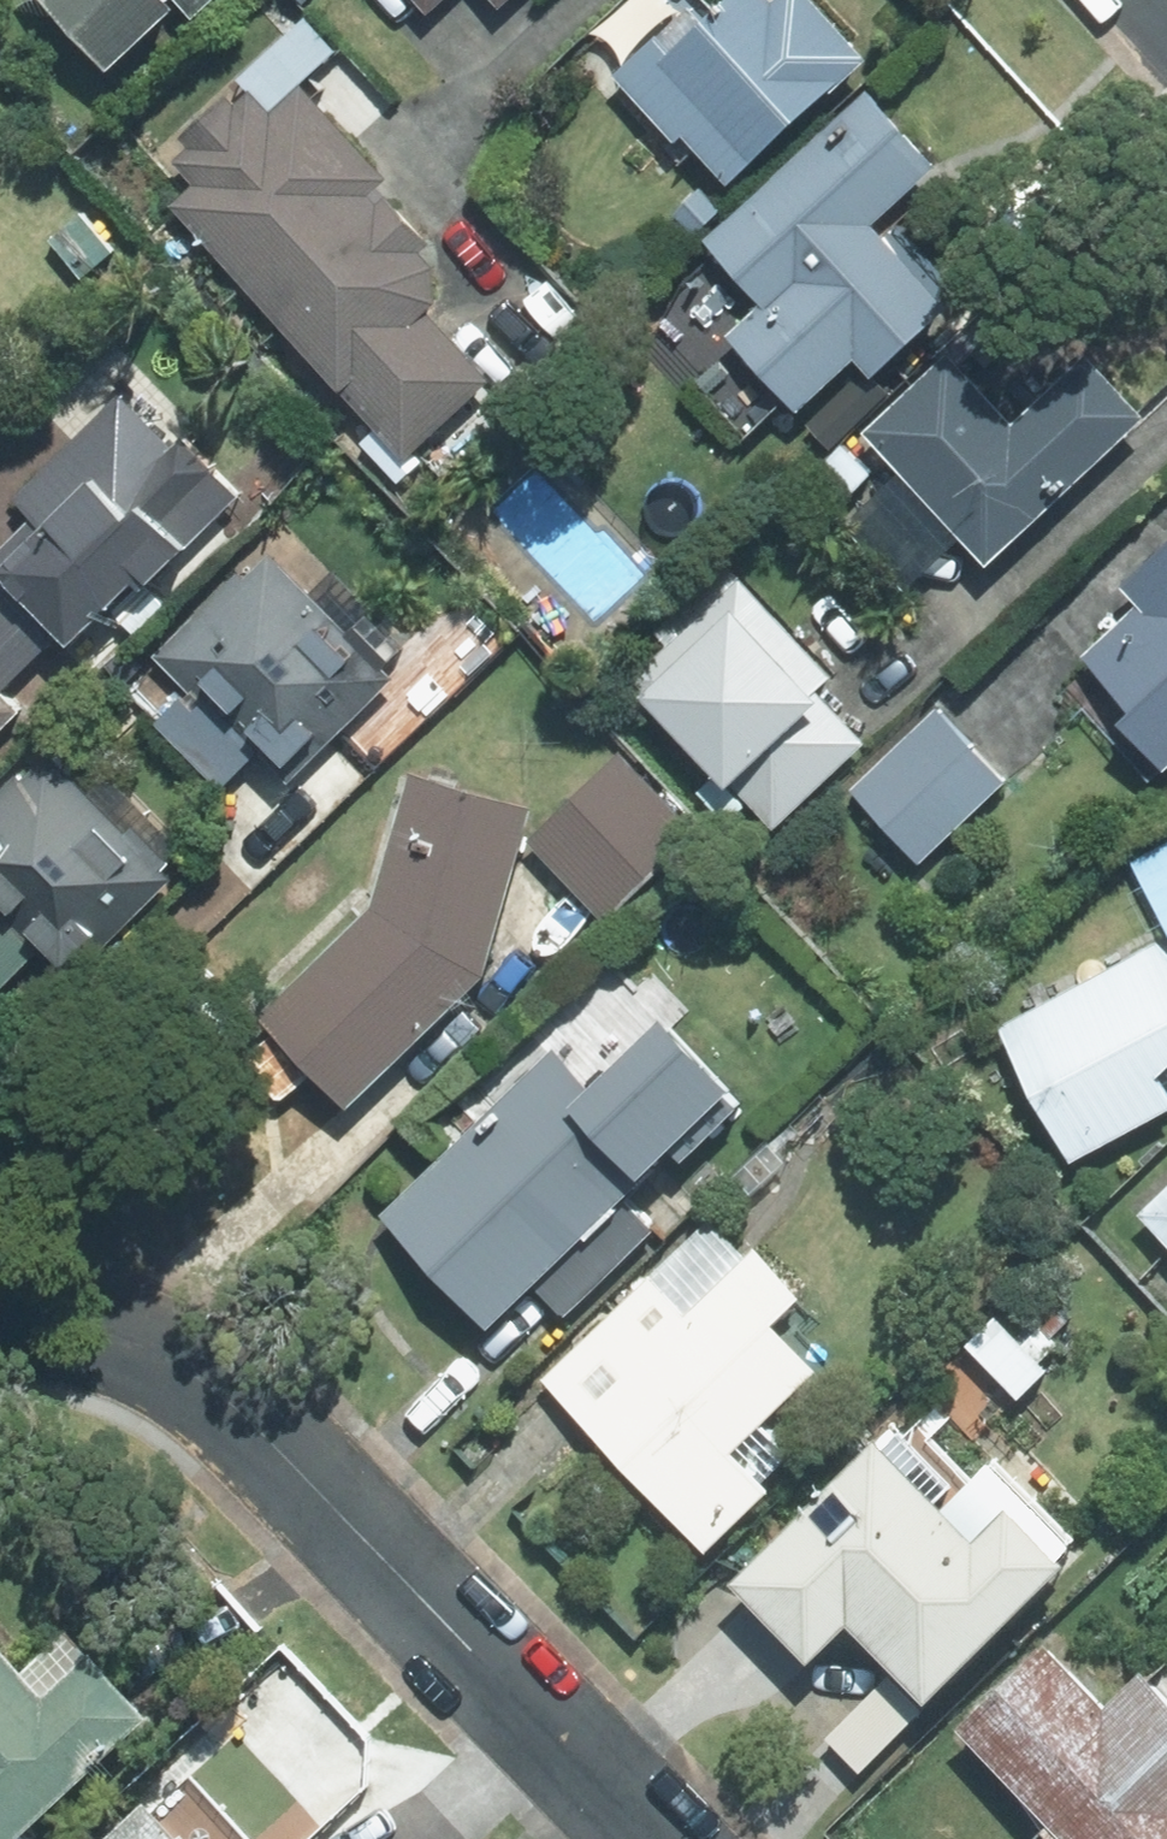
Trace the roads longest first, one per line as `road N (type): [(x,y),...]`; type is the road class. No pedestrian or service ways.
road 1 (residential): [(654,1838),(268,1438),(207,1387),(146,1354),(0,1323)]

